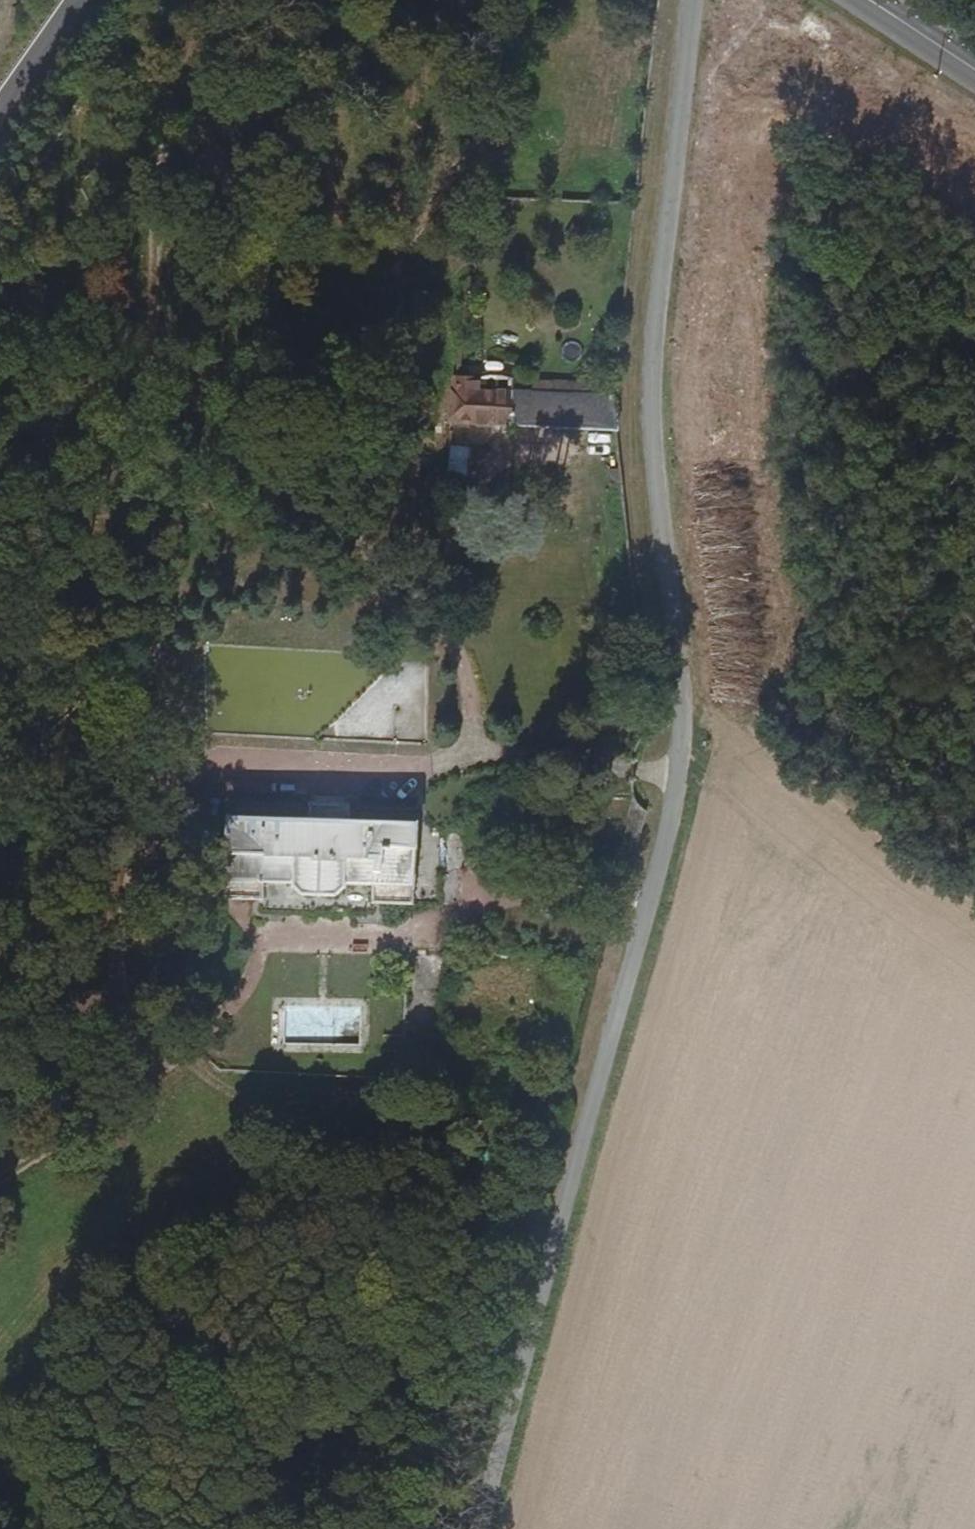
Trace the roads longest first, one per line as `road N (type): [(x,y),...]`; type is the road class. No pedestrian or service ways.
road 1 (unclassified): [(481,1528),(680,775),(684,688),(653,456),(654,284),(692,0)]
road 2 (primary): [(0,106),(72,0)]
road 3 (primary): [(974,67),(873,0)]

